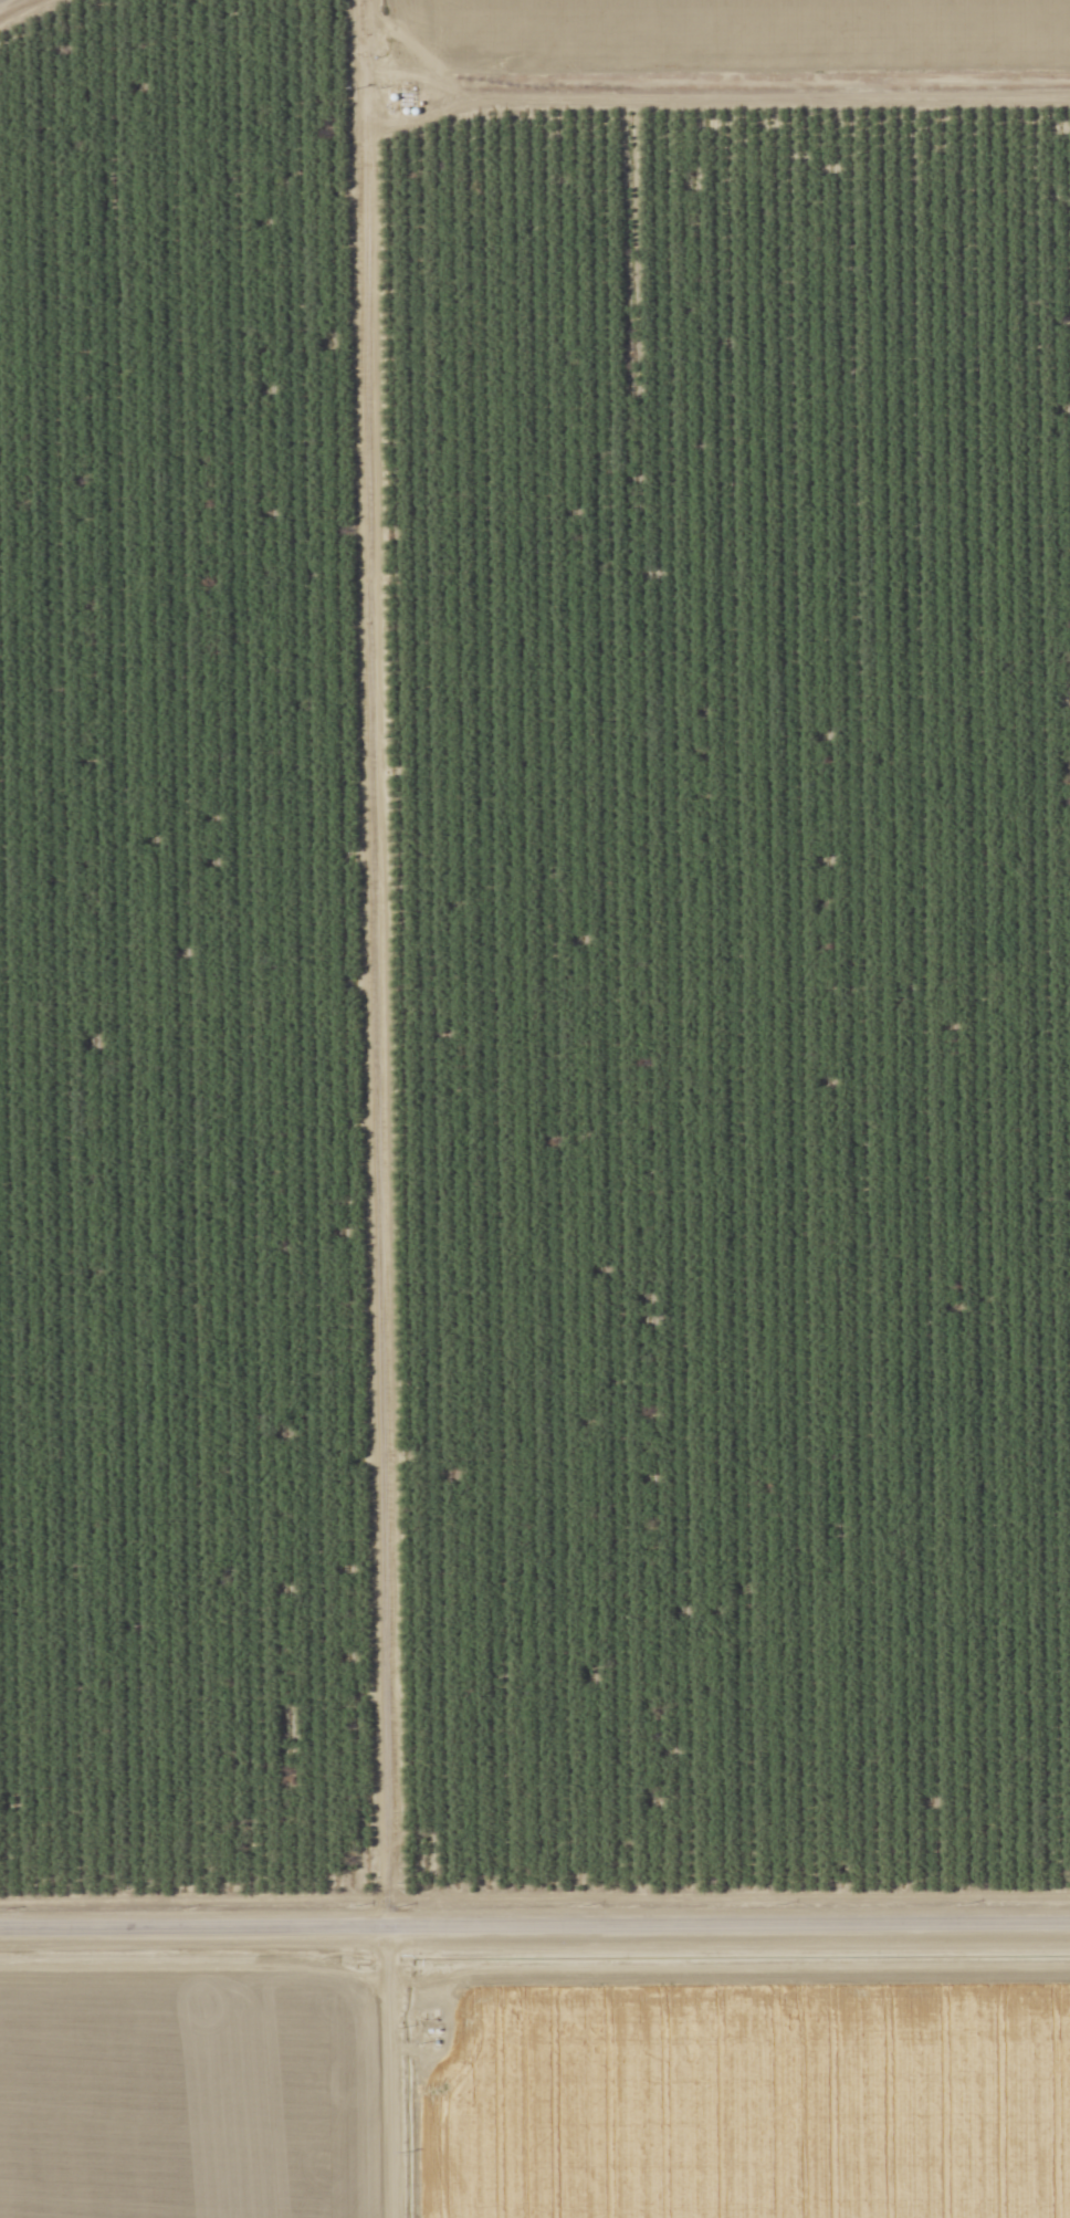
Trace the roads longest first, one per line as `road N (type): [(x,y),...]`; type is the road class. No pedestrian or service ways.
road 1 (residential): [(391,2217),(380,1923),(359,0)]
road 2 (residential): [(0,1926),(1069,1919)]

